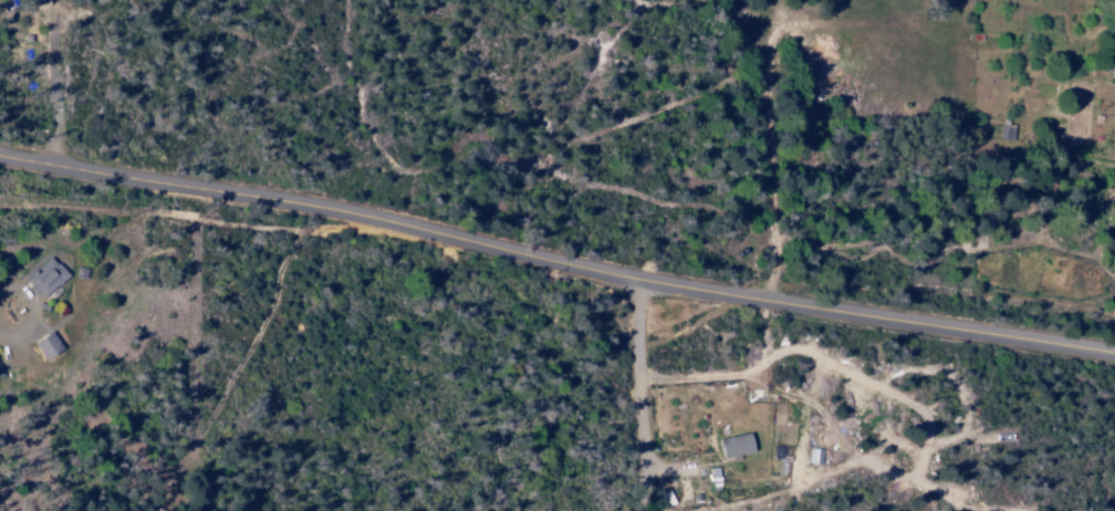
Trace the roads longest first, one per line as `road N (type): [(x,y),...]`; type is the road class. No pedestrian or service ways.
road 1 (tertiary): [(0,164),(324,215),(619,279),(1114,356)]

